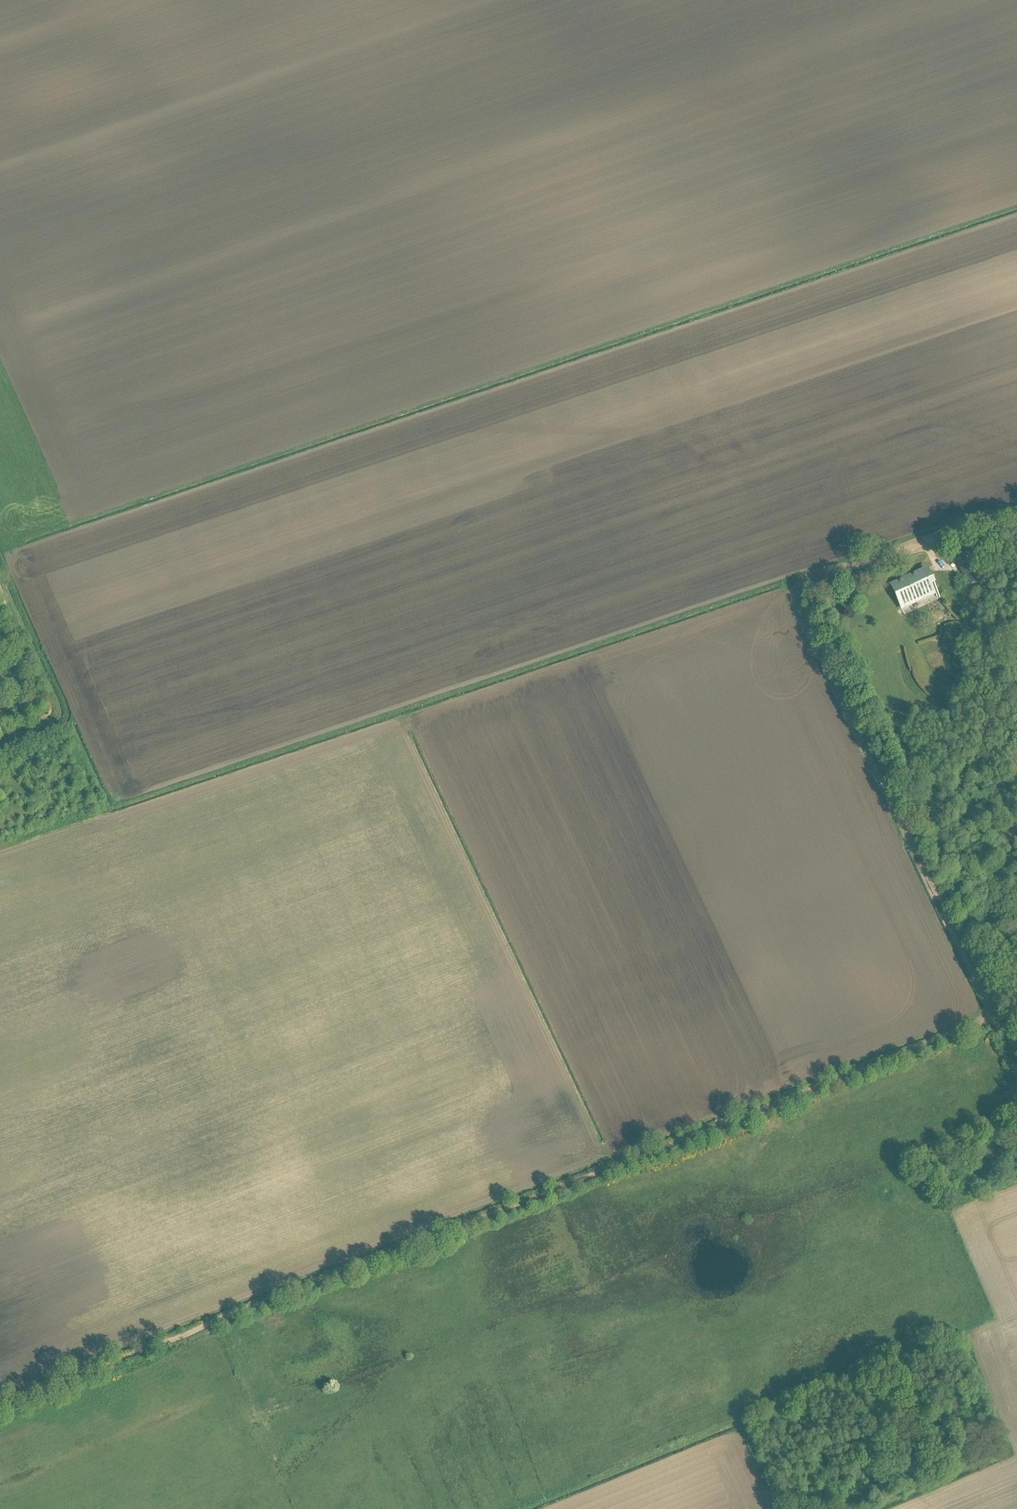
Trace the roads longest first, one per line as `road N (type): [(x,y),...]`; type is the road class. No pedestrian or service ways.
road 1 (track): [(1016,512),(802,583),(795,595),(996,1017),(0,1407)]

